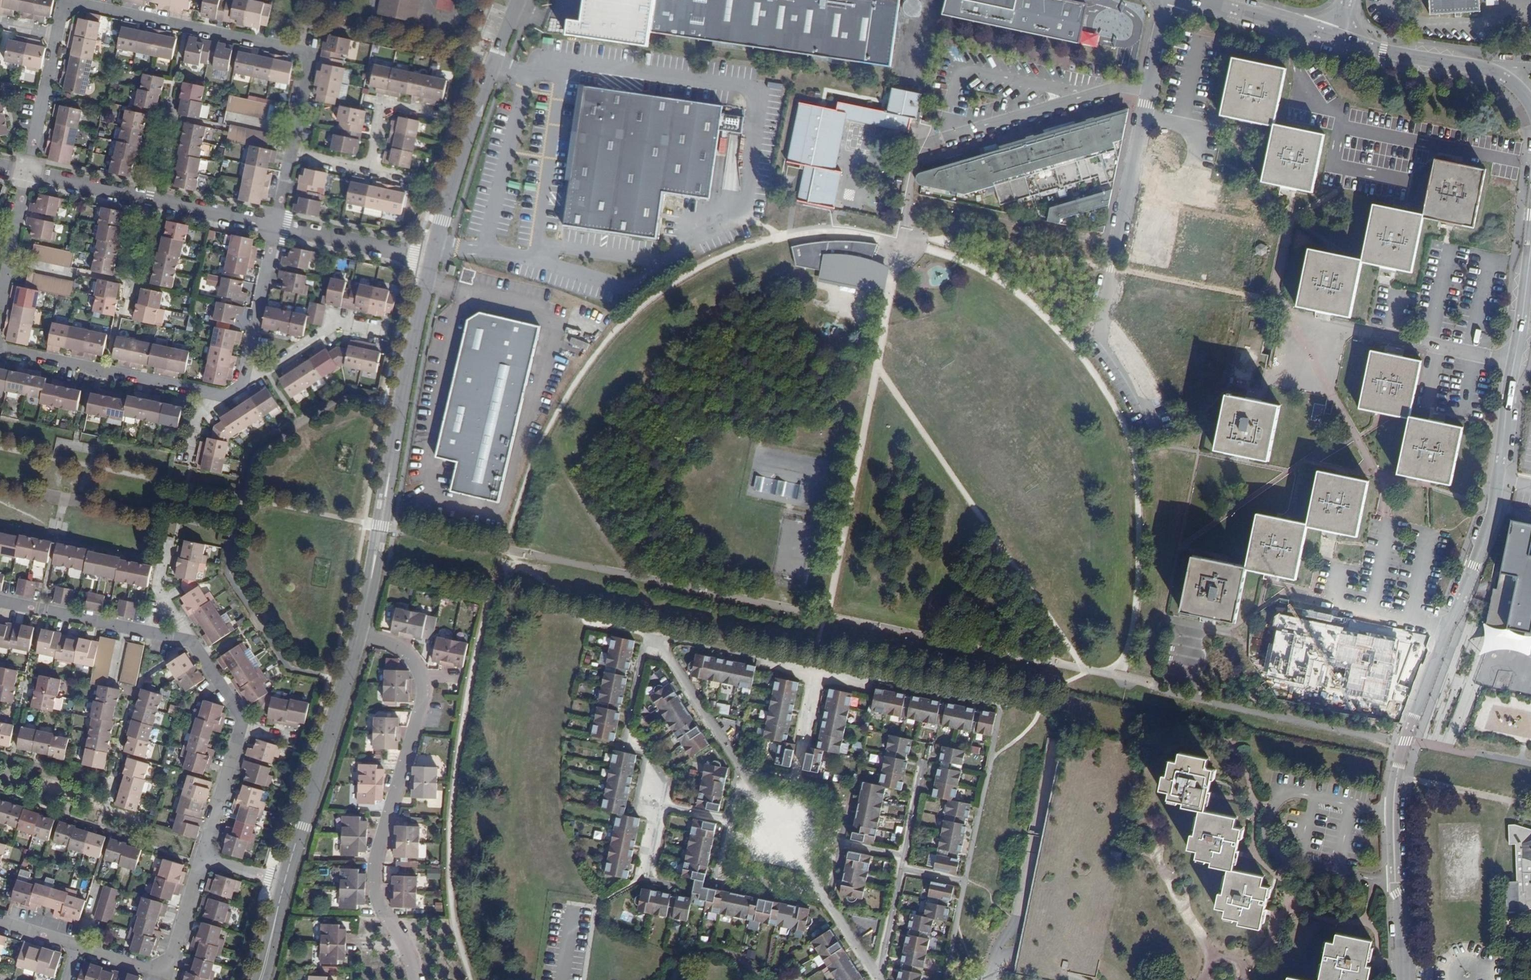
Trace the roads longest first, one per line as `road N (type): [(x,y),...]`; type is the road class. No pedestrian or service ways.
road 1 (residential): [(1154,428),(1101,327),(1168,0)]
road 2 (residential): [(659,640),(879,979)]
road 3 (residential): [(414,979),(375,875),(423,689),(399,647),(359,634)]
road 4 (residential): [(289,153),(311,52),(67,1),(59,33)]
road 5 (residential): [(432,257),(359,634)]
road 6 (residential): [(1515,359),(1496,502),(1415,714)]
road 7 (residential): [(659,640),(648,637),(631,722),(665,784),(648,872),(632,883)]
road 8 (residential): [(520,0),(432,257)]
road 9 (unclassified): [(1415,714),(1393,814),(1404,979)]
road 10 (residential): [(359,634),(285,882)]
road 11 (residential): [(203,859),(243,720),(193,643)]
road 12 (residential): [(924,751),(879,979)]
road 13 (residential): [(78,946),(169,973),(203,859)]
road 14 (residential): [(1335,38),(1488,70),(1508,78),(1530,106)]
road 15 (residential): [(0,352),(199,396)]
road 16 (residential): [(193,643),(0,603)]
road 17 (residential): [(241,388),(274,227)]
road 18 (residential): [(274,227),(432,257)]
road 19 (residential): [(375,332),(337,324),(241,388)]
road 20 (residential): [(59,33),(26,176)]
road 21 (residential): [(1202,0),(1335,38)]
road 22 (residential): [(1388,335),(1515,359)]
road 23 (residential): [(369,170),(383,105),(444,119)]
road 24 (residential): [(148,201),(274,227)]
road 25 (residential): [(1530,233),(1515,359)]
road 26 (residential): [(26,176),(148,201)]

